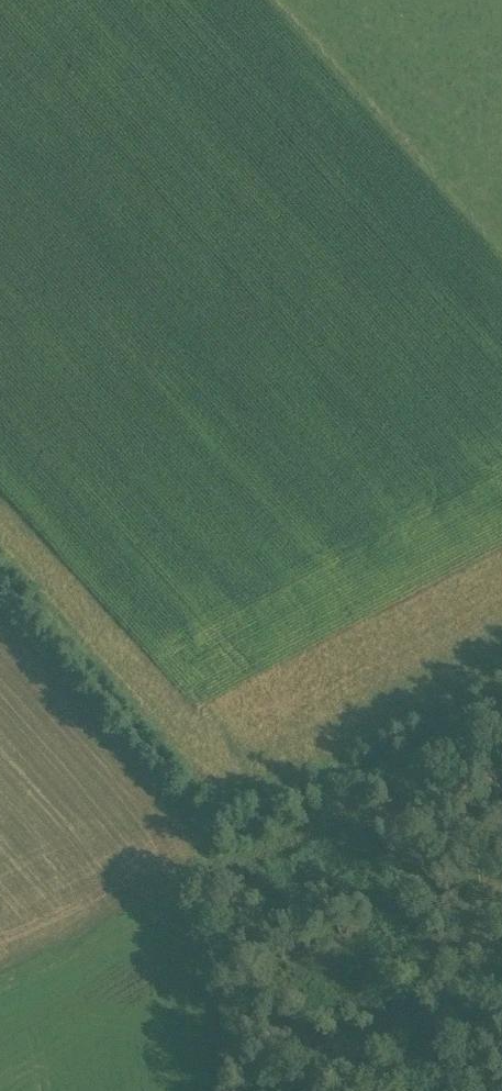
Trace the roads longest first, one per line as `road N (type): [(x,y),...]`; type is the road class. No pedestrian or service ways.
road 1 (track): [(180,888),(0,980)]

